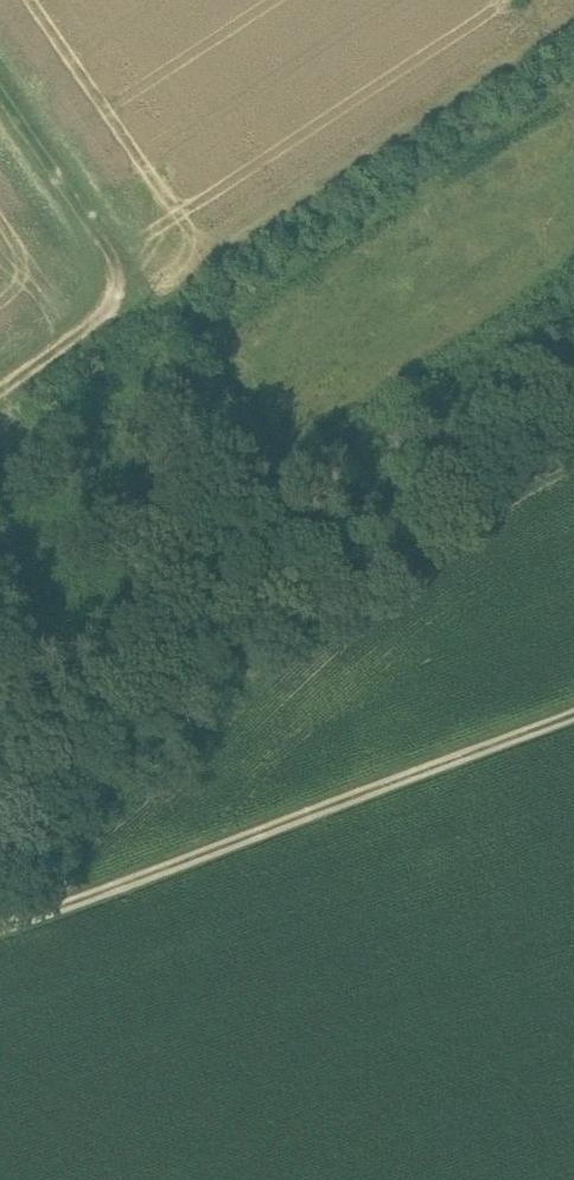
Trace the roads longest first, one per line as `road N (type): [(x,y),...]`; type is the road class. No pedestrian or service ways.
road 1 (track): [(573,710),(0,924)]
road 2 (track): [(0,394),(114,312),(125,280),(0,95)]

